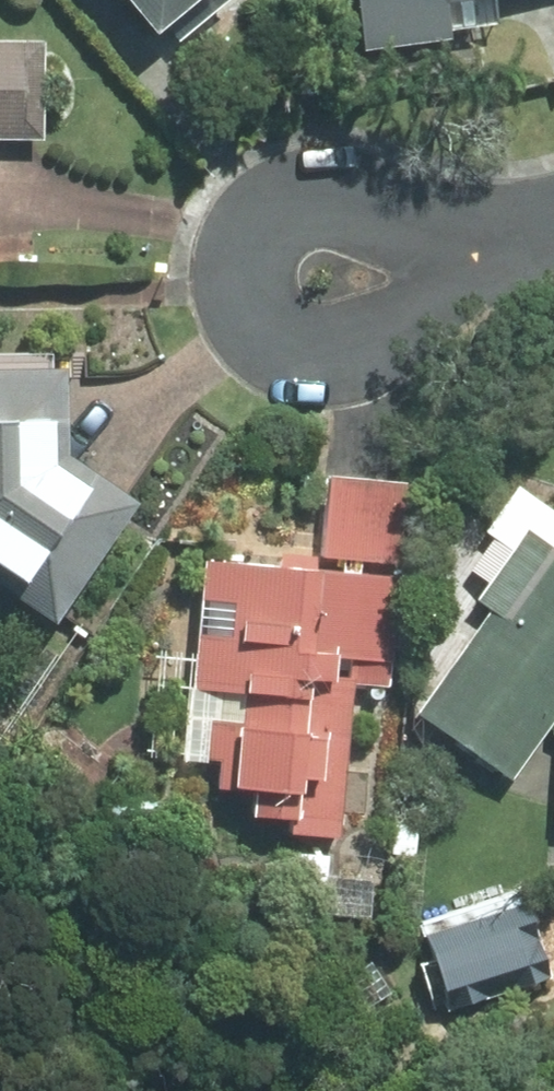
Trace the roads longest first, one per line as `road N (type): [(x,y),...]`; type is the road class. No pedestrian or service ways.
road 1 (residential): [(519,240),(380,348),(351,359),(314,365),(284,359),(241,322),(236,264),(267,220),(297,206),(361,210),(457,235)]

